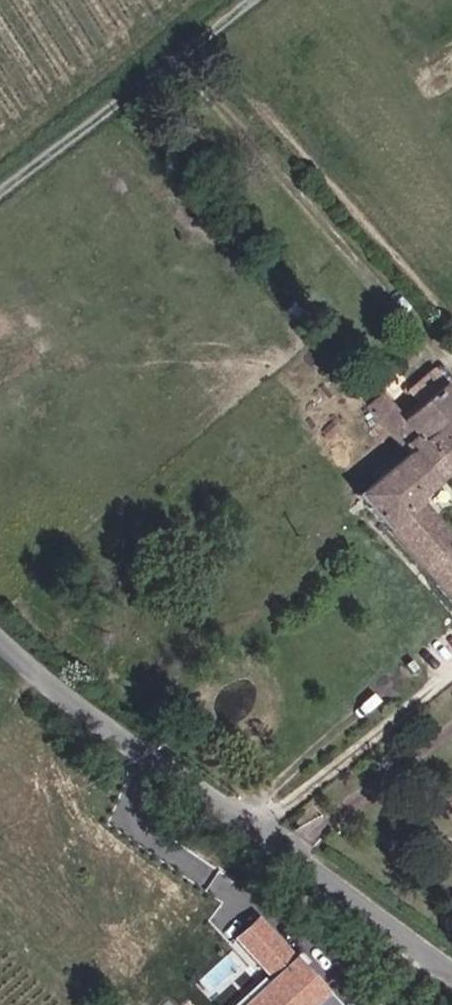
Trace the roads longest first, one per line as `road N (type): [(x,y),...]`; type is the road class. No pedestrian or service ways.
road 1 (unclassified): [(0,639),(451,972)]
road 2 (track): [(0,190),(246,0)]

